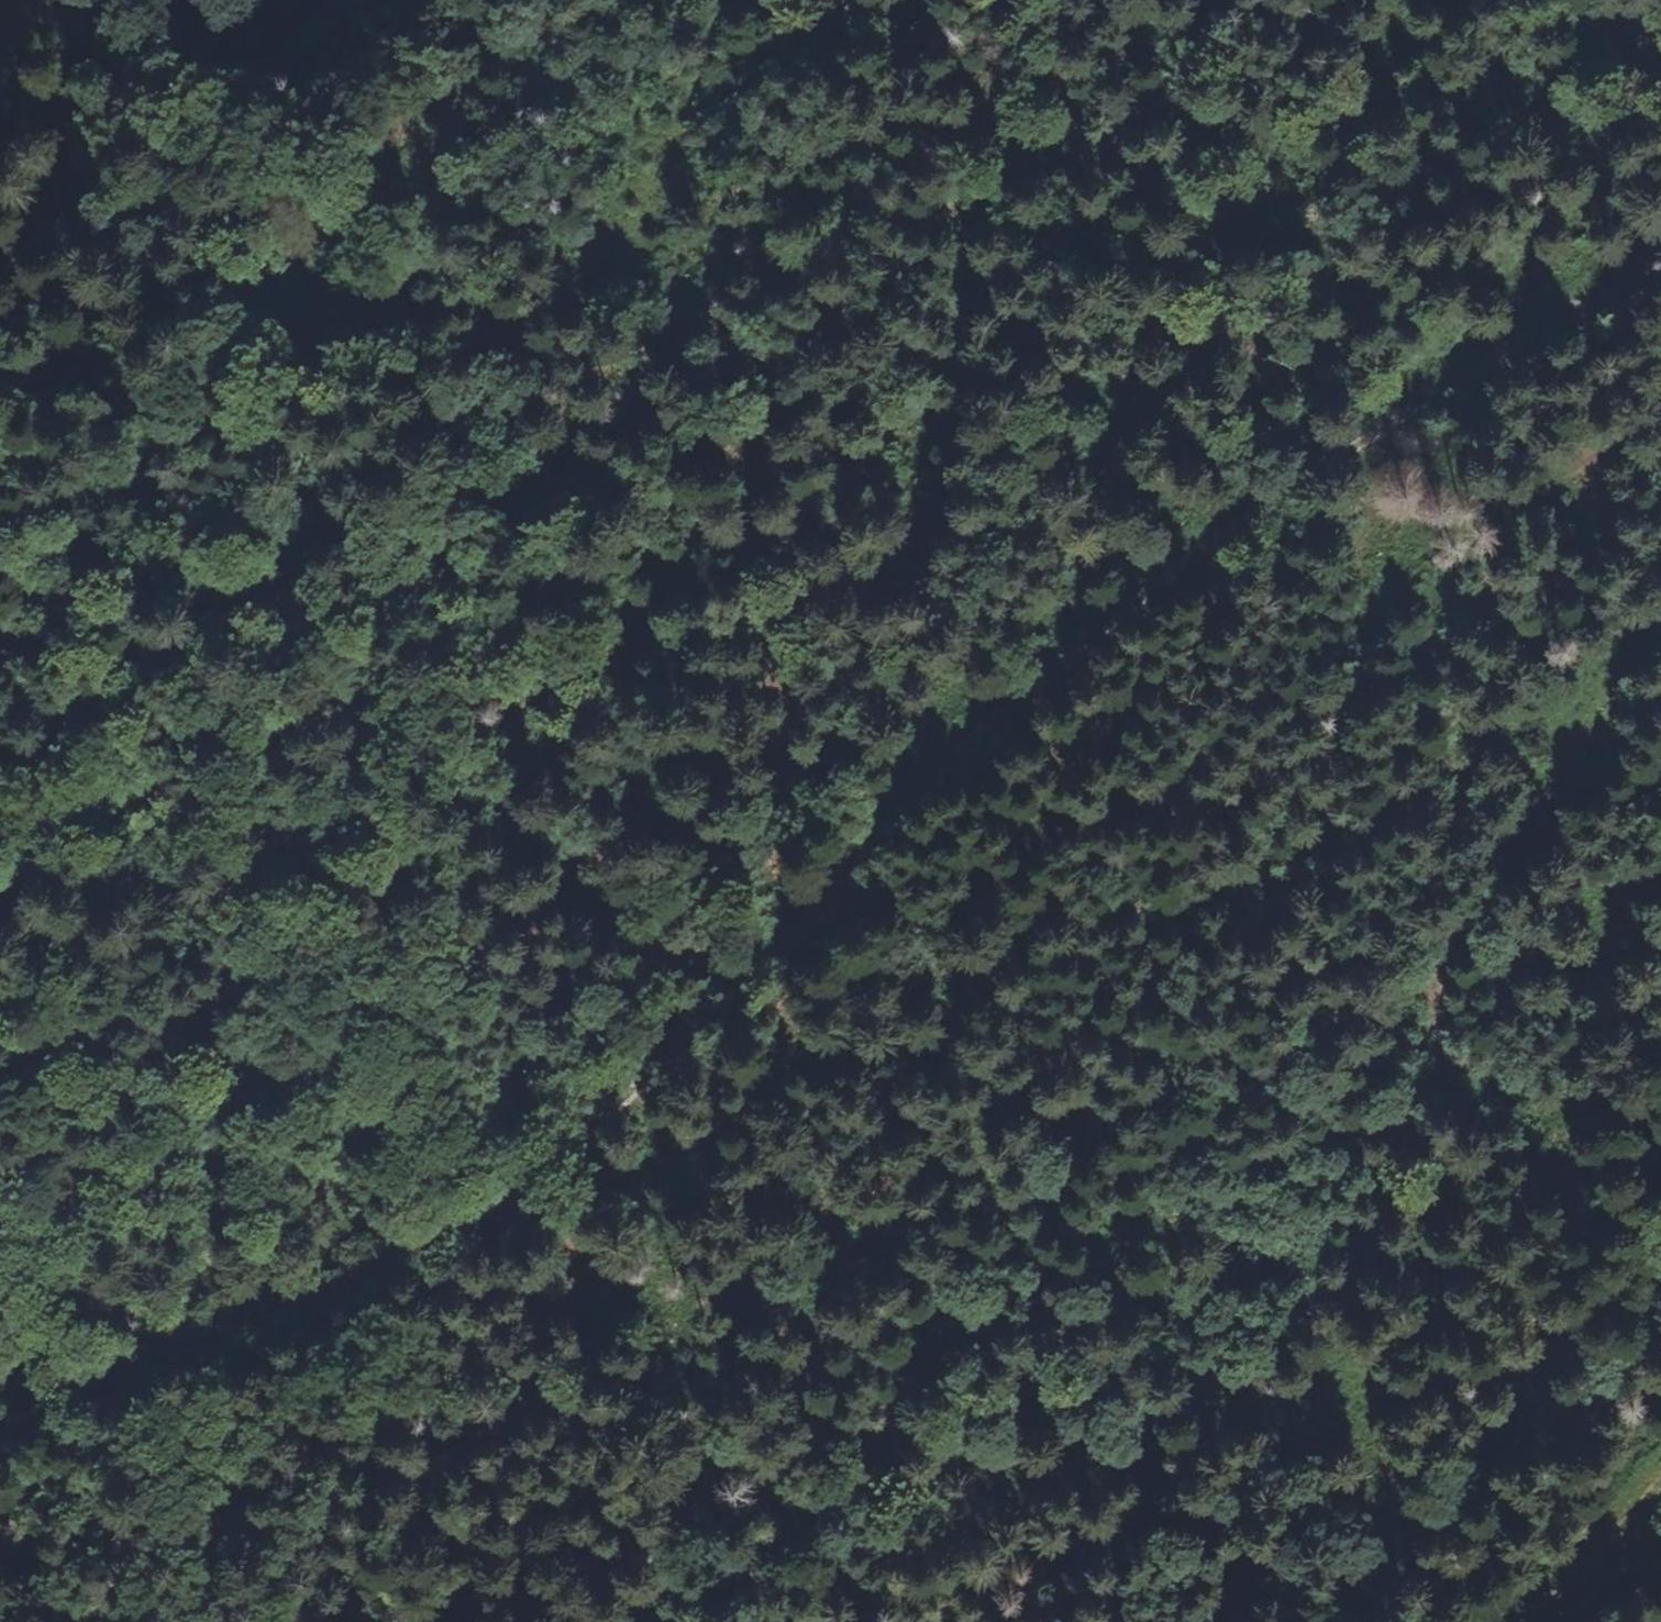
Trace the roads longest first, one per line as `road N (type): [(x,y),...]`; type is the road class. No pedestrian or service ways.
road 1 (track): [(0,1439),(245,1320),(528,1211),(766,989),(962,774),(1270,492),(1660,261)]
road 2 (track): [(723,0),(686,133),(640,198),(474,342),(262,419),(0,531)]
road 3 (track): [(1660,1479),(1515,1621)]

